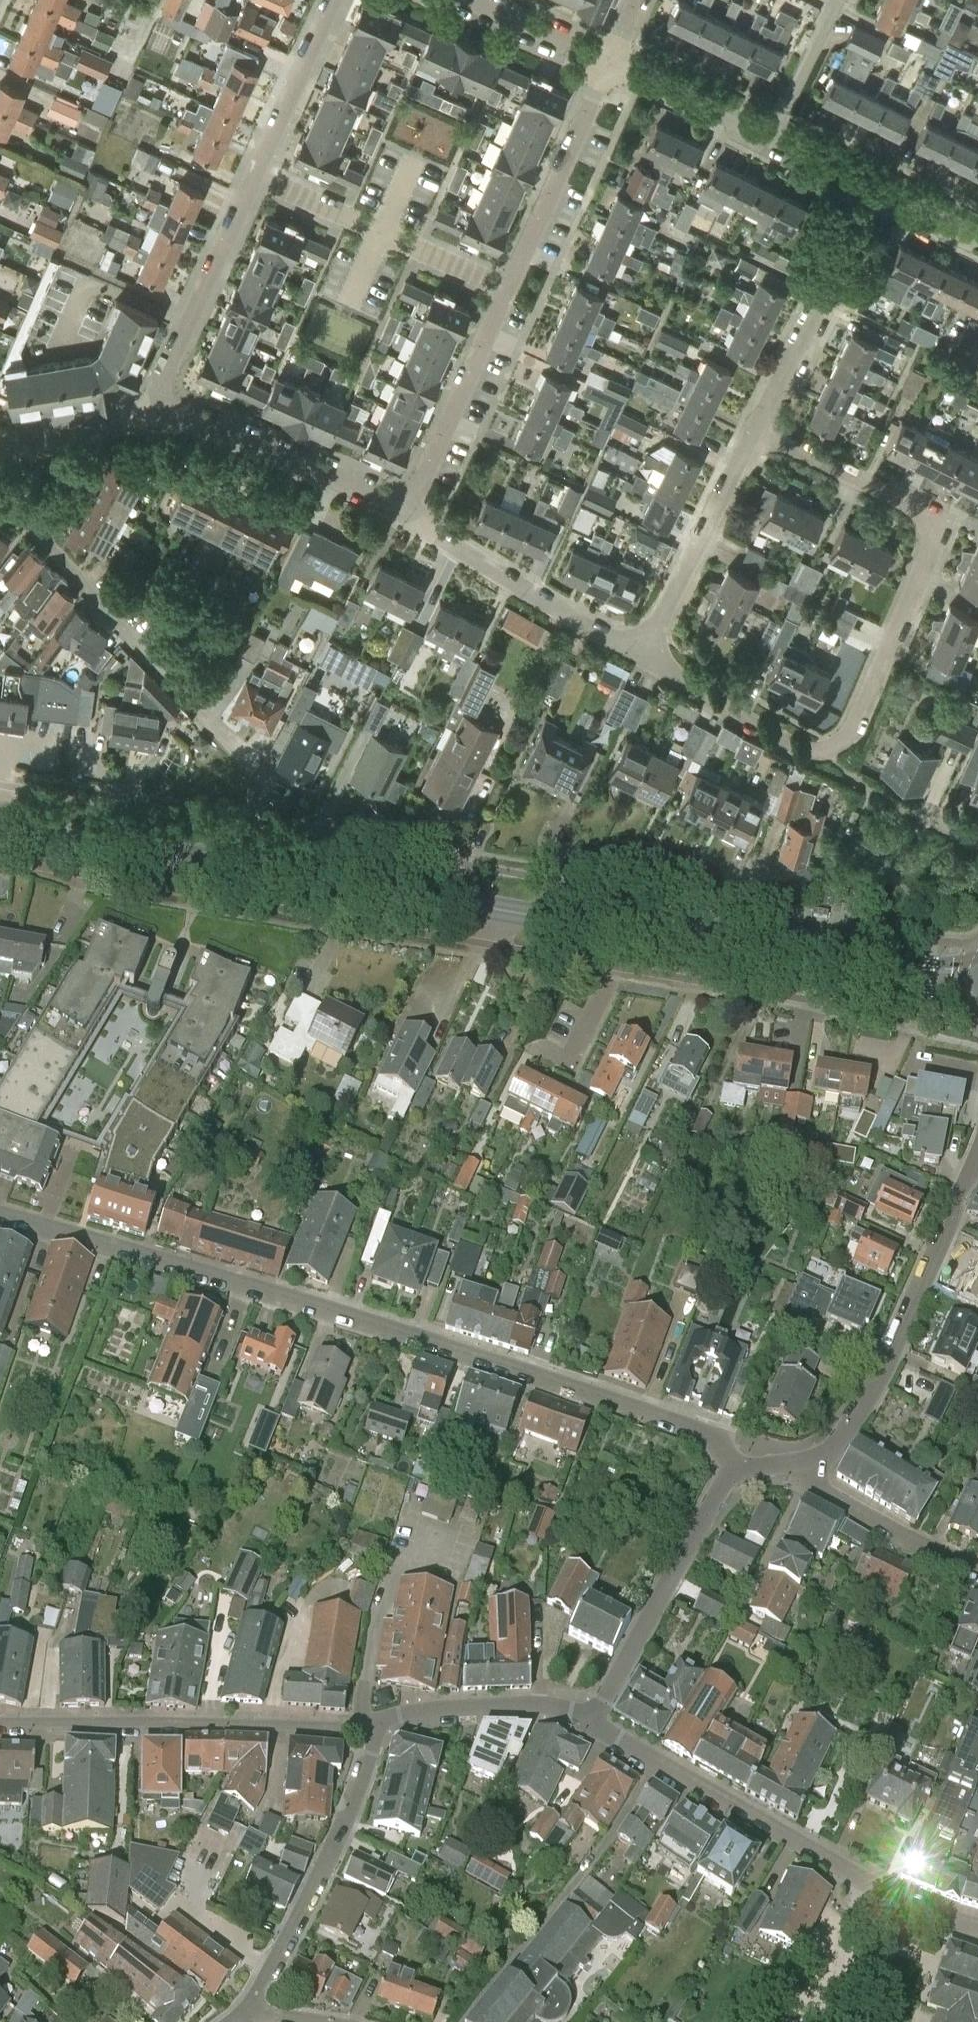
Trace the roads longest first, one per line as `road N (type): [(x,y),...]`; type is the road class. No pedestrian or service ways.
road 1 (residential): [(734,1473),(715,1439),(600,1394),(54,1229)]
road 2 (residential): [(642,655),(802,751),(824,749),(853,732),(944,523),(757,428)]
road 3 (primary): [(602,927),(21,826)]
road 4 (residential): [(587,1713),(656,1767),(859,1877),(977,1920)]
road 5 (residential): [(0,1730),(373,1719)]
road 6 (residential): [(254,768),(0,499)]
road 7 (tertiary): [(977,1150),(884,1360),(809,1466)]
road 8 (tertiary): [(257,2010),(331,1859),(373,1719)]
road 9 (tertiary): [(587,1713),(640,1643),(714,1496),(734,1473)]
road 10 (residential): [(405,505),(440,541),(642,655)]
road 11 (residential): [(506,291),(255,175)]
road 12 (residential): [(757,428),(875,187)]
road 13 (residential): [(170,405),(405,505)]
road 14 (residential): [(642,655),(757,428)]
road 15 (residential): [(170,405),(166,372),(255,175)]
road 16 (residential): [(506,291),(607,65)]
road 17 (residential): [(405,505),(506,291)]
road 18 (primary): [(852,972),(627,932)]
road 19 (tertiary): [(373,1719),(413,1712),(587,1713)]
road 20 (residential): [(809,1466),(813,1488),(977,1571)]
road 21 (residential): [(255,175),(328,0)]
road 22 (residential): [(770,138),(607,65)]
road 23 (residential): [(0,443),(170,405)]
road 24 (residential): [(607,65),(459,0)]
road 25 (unclassified): [(770,138),(834,0)]
road 26 (residential): [(536,1045),(569,1061),(609,967)]
road 27 (primary): [(852,972),(913,991),(977,994)]
road 28 (primary): [(977,964),(852,972)]

